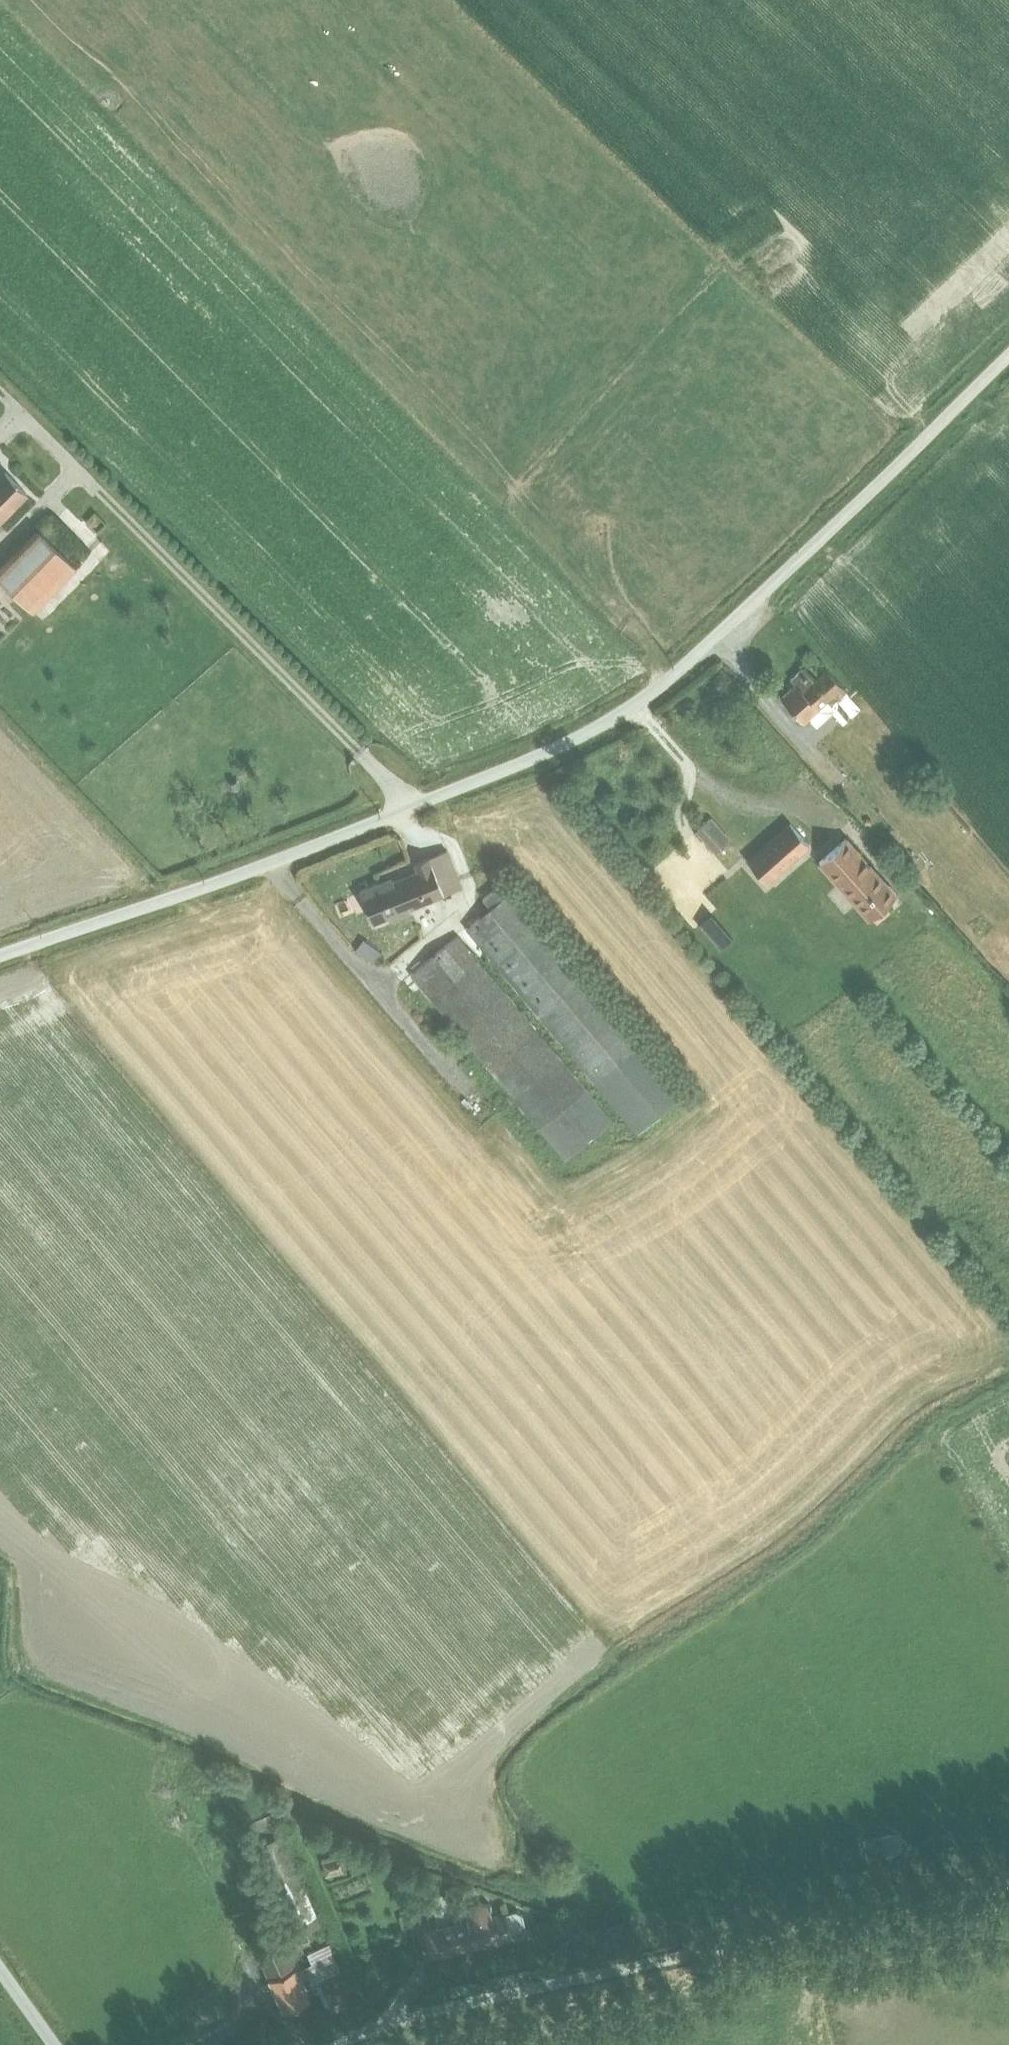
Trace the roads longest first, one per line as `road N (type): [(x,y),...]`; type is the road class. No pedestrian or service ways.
road 1 (unclassified): [(1008,353),(709,641),(618,713),(409,806),(0,955)]
road 2 (track): [(535,1985),(1008,1882)]
road 3 (unclassified): [(328,2044),(387,2018),(535,1985)]

